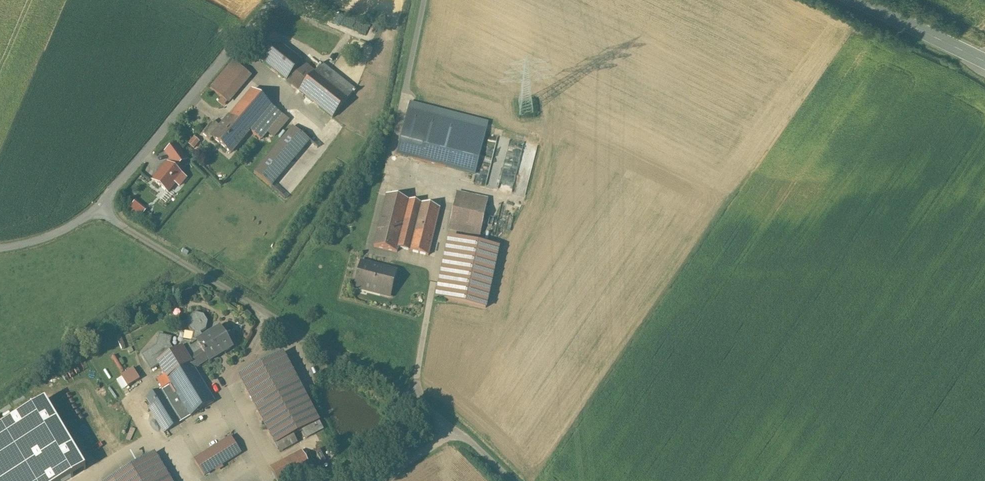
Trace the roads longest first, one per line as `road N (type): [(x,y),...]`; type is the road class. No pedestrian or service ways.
road 1 (unclassified): [(98,210),(458,432)]
road 2 (residential): [(272,0),(98,210)]
road 3 (secondary): [(984,61),(859,0)]

